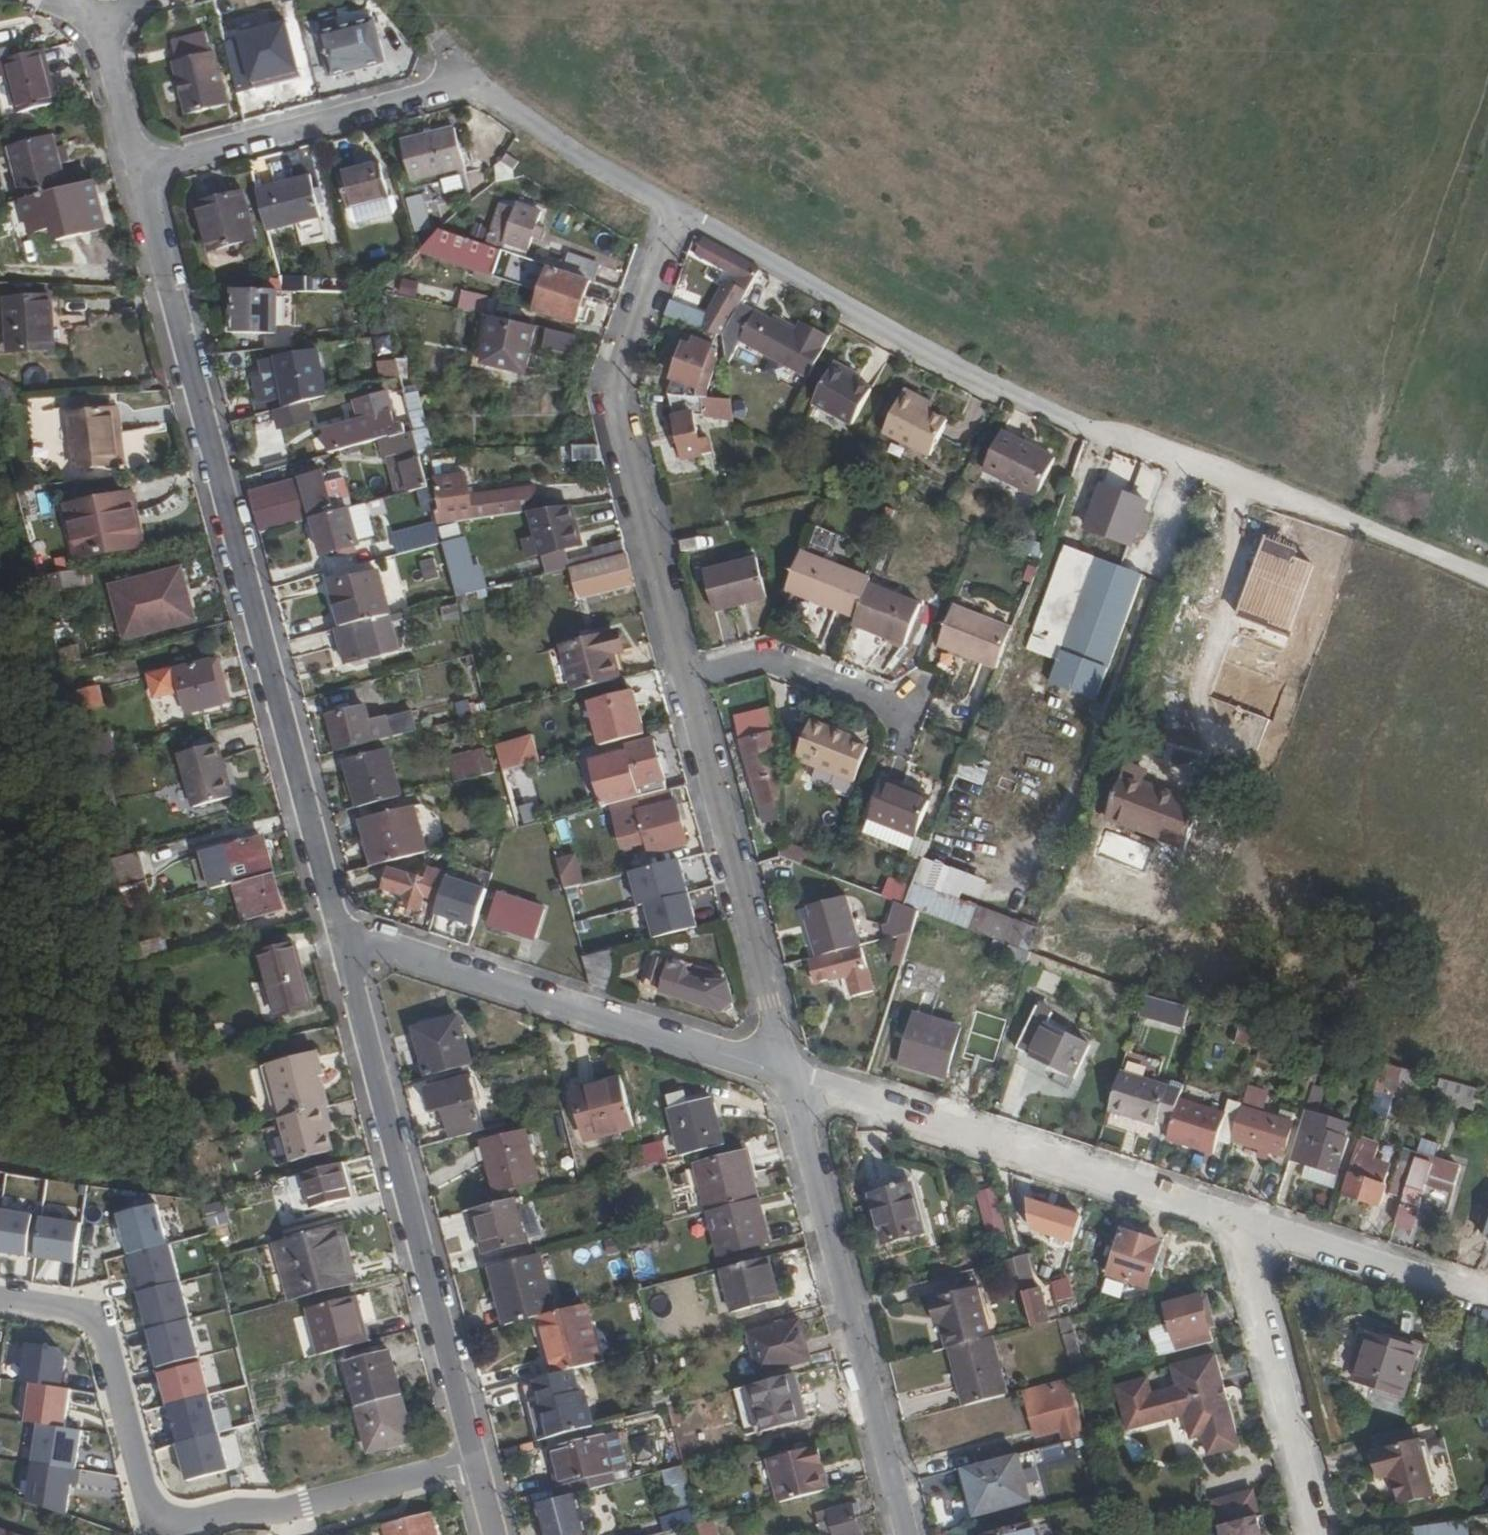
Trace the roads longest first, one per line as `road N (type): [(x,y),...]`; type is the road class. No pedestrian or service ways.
road 1 (residential): [(339,932),(139,171)]
road 2 (residential): [(476,1462),(252,1513),(176,1519),(147,1502),(98,1312),(0,1298)]
road 3 (residential): [(476,1462),(339,932)]
road 4 (residential): [(1127,445),(682,211)]
road 5 (residential): [(682,211),(620,408),(687,683)]
road 6 (residential): [(788,1074),(1242,1223)]
road 7 (residential): [(788,1074),(906,1534)]
road 8 (residential): [(339,932),(788,1074)]
road 9 (residential): [(687,683),(788,1074)]
road 10 (track): [(1127,445),(1170,447),(1487,578)]
road 11 (residential): [(471,80),(139,171)]
road 12 (residential): [(1242,1223),(1320,1534)]
road 13 (residential): [(1242,1223),(1487,1300)]
road 14 (residential): [(682,211),(584,161),(471,80)]
road 15 (residential): [(687,683),(771,661),(921,718)]
road 16 (residential): [(139,171),(97,15)]

